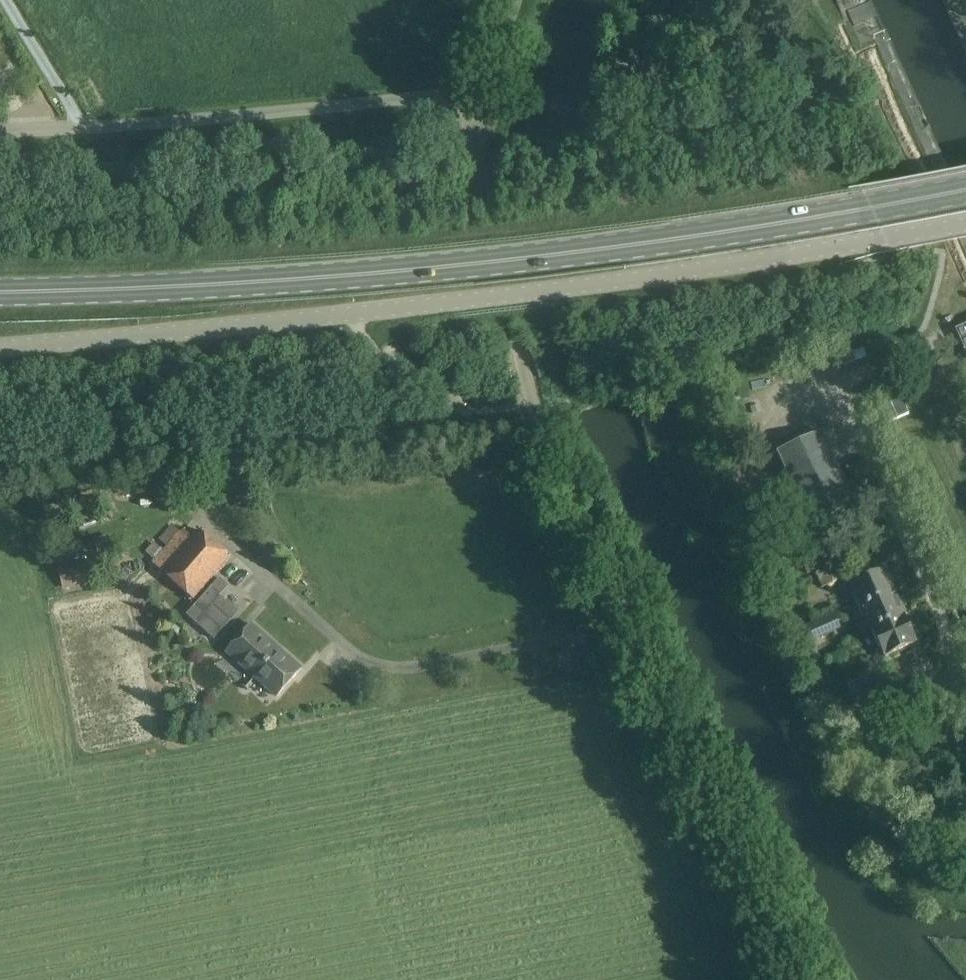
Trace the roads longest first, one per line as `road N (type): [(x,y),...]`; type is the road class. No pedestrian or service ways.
road 1 (unclassified): [(0,352),(674,279),(965,223)]
road 2 (primary): [(0,296),(403,276),(675,245),(965,191)]
road 3 (unclassified): [(790,979),(530,404),(471,130),(452,106)]
road 4 (unclassified): [(452,106),(423,100),(0,130)]

